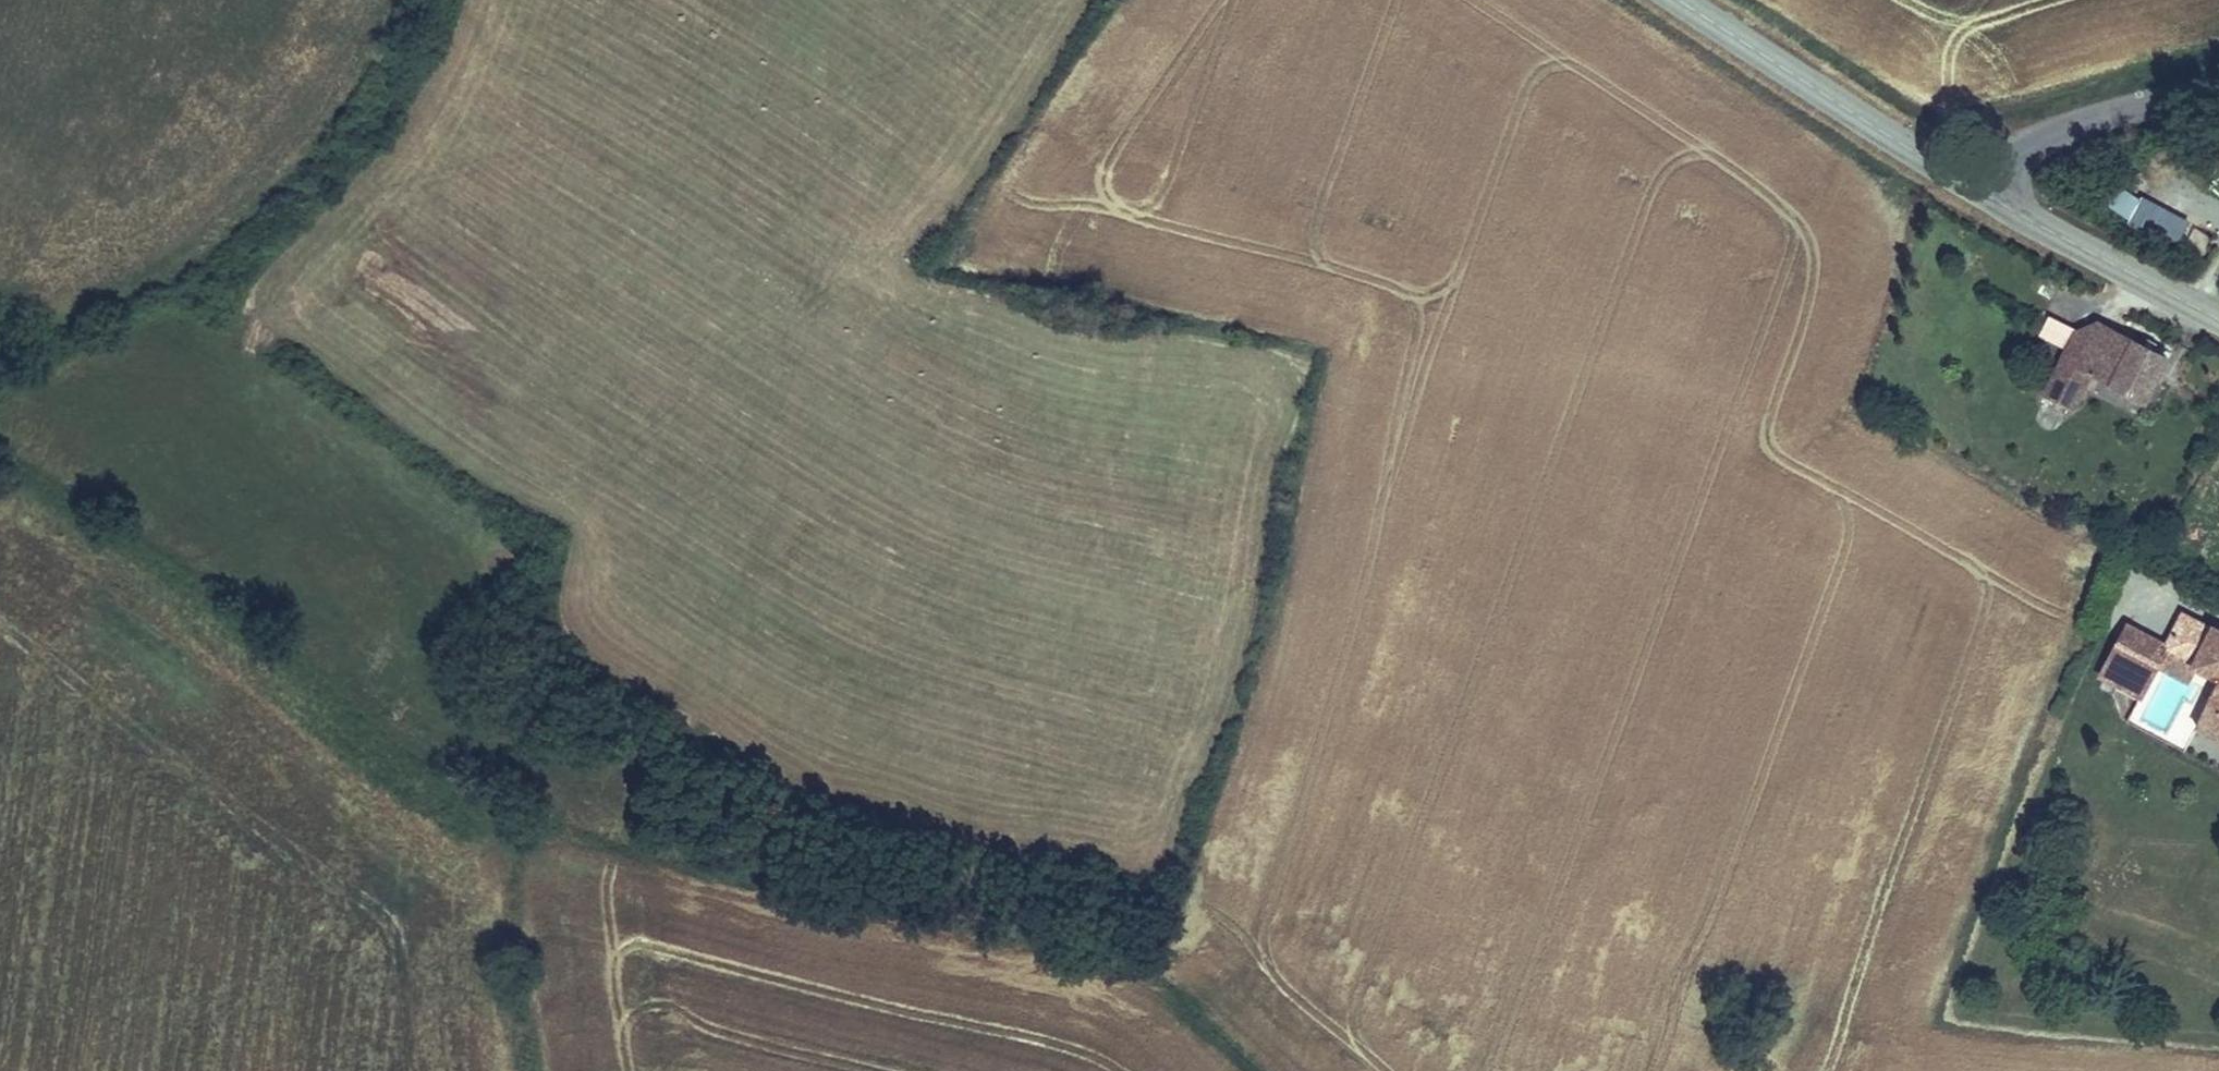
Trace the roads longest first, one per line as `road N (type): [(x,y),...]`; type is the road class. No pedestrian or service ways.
road 1 (secondary): [(1679,0),(1986,194)]
road 2 (secondary): [(1986,194),(2218,320)]
road 3 (unclassified): [(2218,90),(2042,138),(1986,194)]

